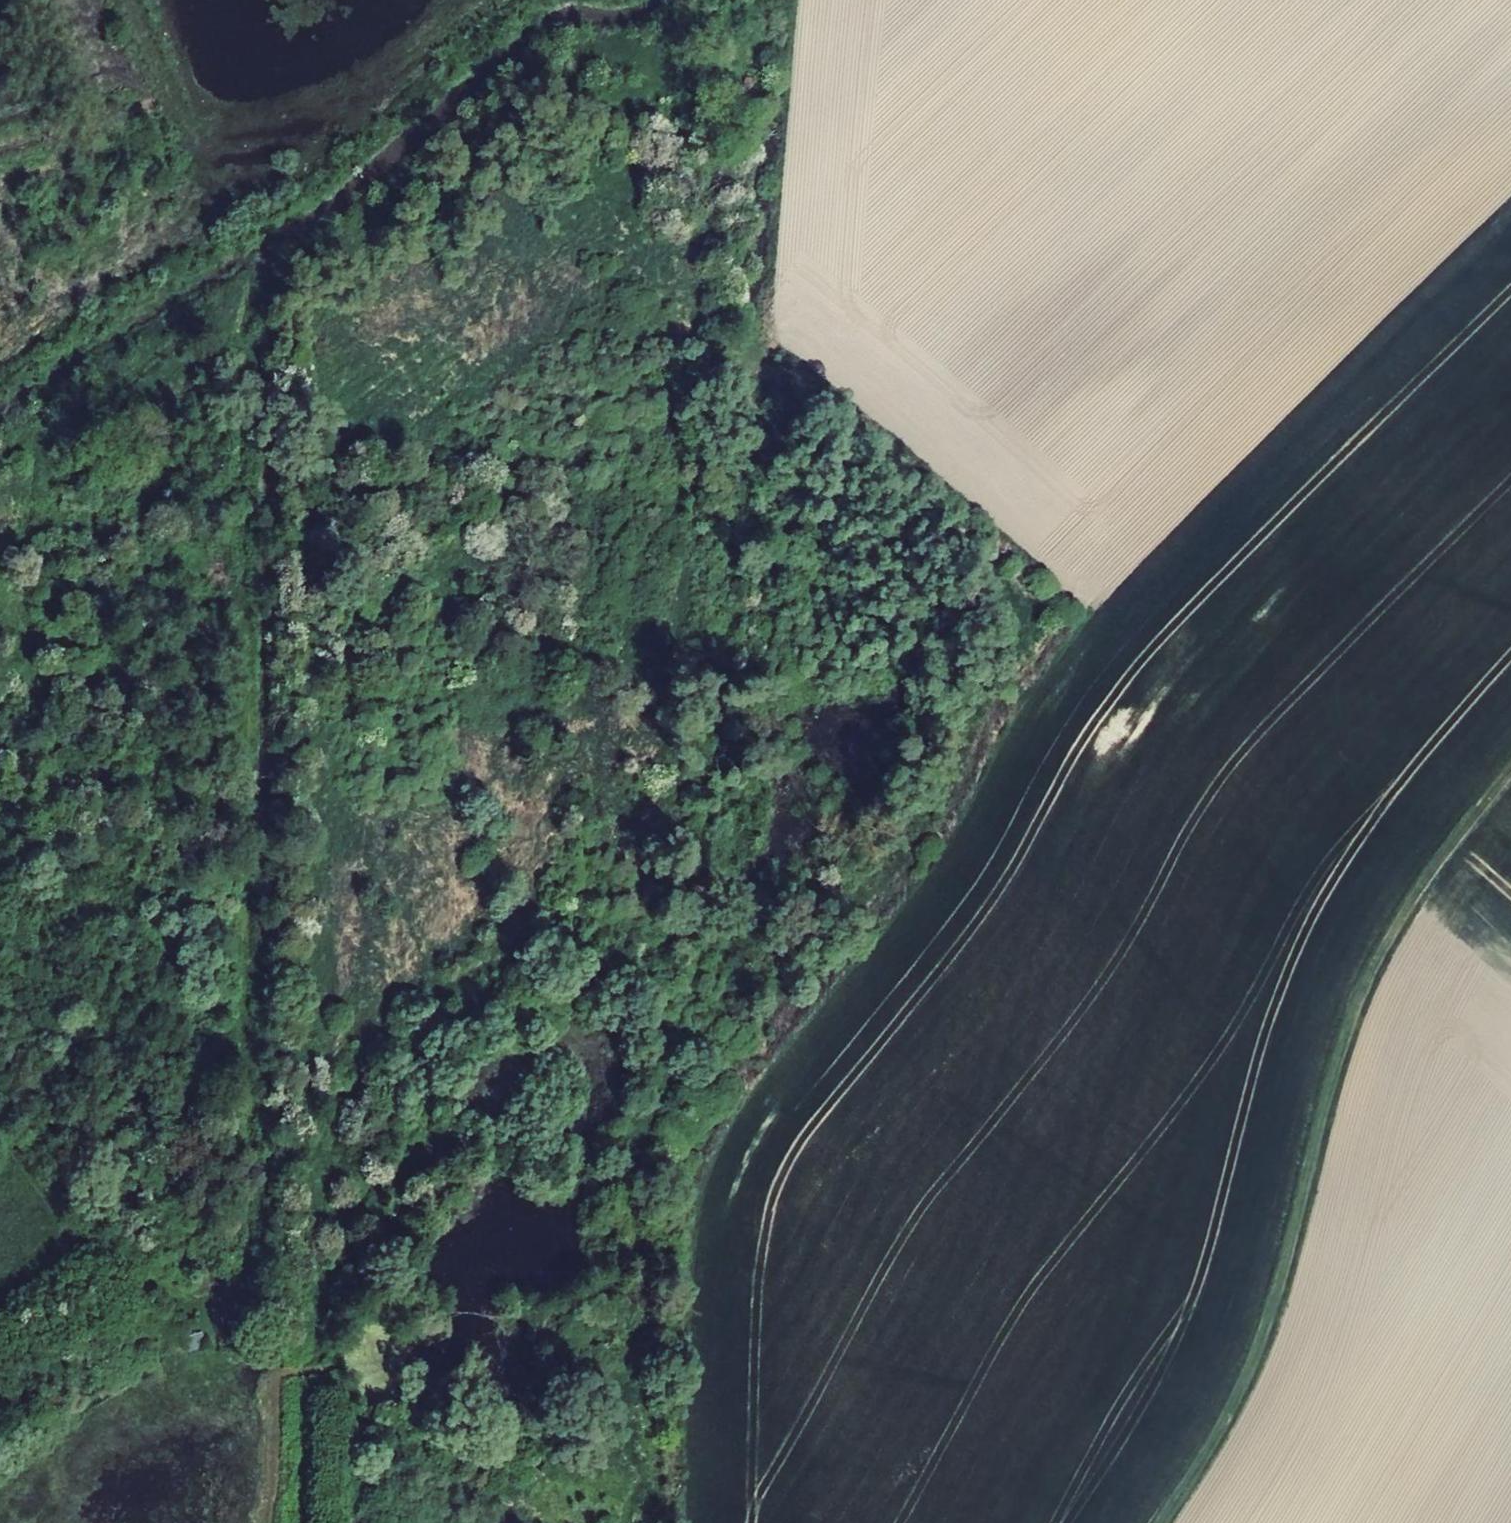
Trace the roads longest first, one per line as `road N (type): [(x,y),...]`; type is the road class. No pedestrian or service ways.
road 1 (track): [(1510,776),(1356,994),(1301,1232),(1233,1433),(1170,1522)]
road 2 (track): [(0,1290),(51,1259),(95,1255),(186,1314)]

